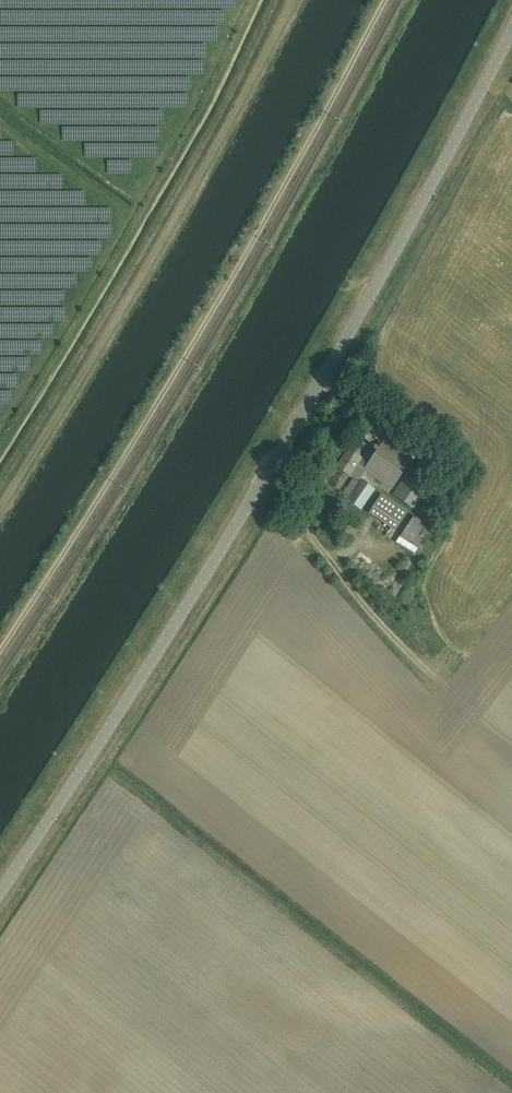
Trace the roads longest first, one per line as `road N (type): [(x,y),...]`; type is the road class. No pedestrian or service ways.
road 1 (tertiary): [(0,891),(234,527),(511,30)]
road 2 (track): [(0,650),(238,268),(385,0)]

